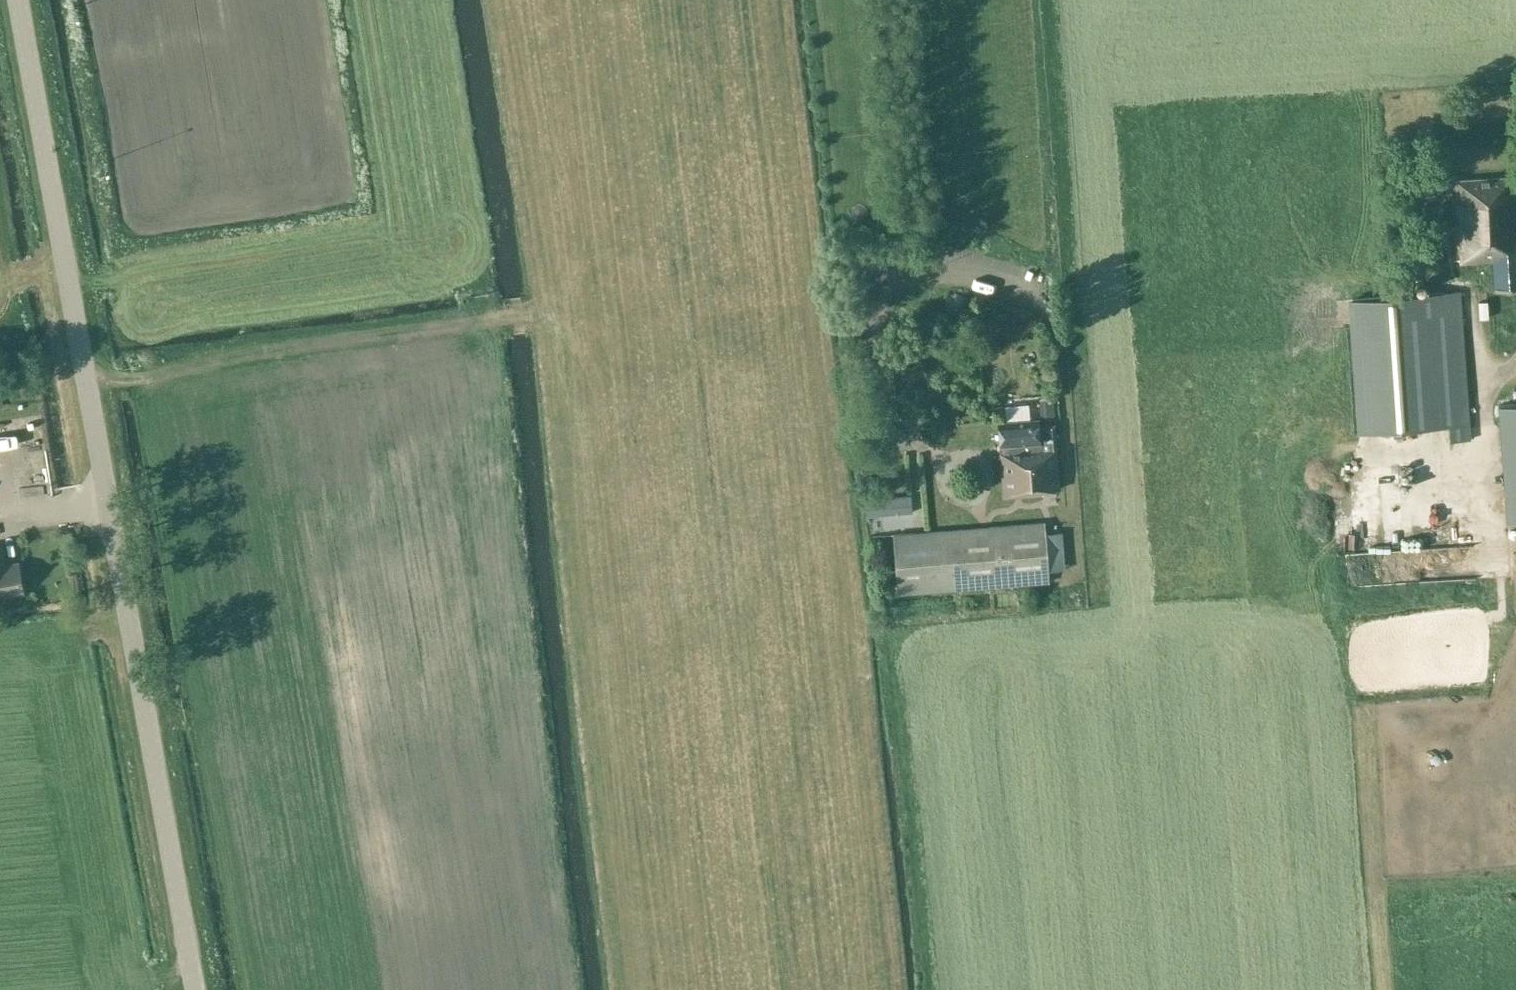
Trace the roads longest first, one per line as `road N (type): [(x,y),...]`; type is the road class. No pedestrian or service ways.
road 1 (tertiary): [(195,989),(18,0)]
road 2 (track): [(872,0),(896,251),(928,296),(930,318)]

